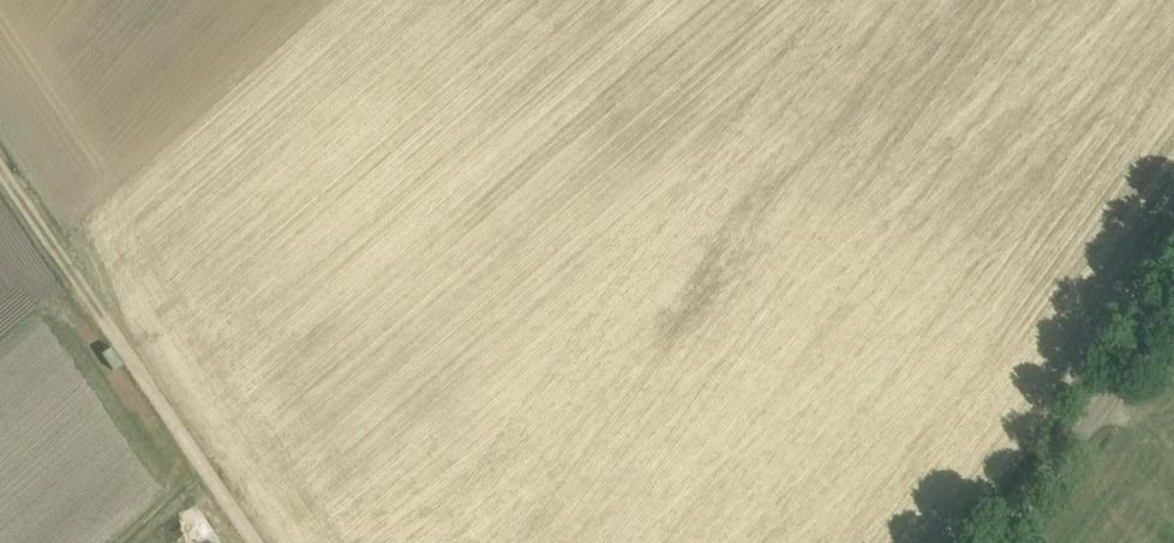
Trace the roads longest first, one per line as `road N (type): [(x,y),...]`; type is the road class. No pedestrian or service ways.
road 1 (track): [(0,173),(248,542)]
road 2 (unclassified): [(995,542),(1173,300)]

